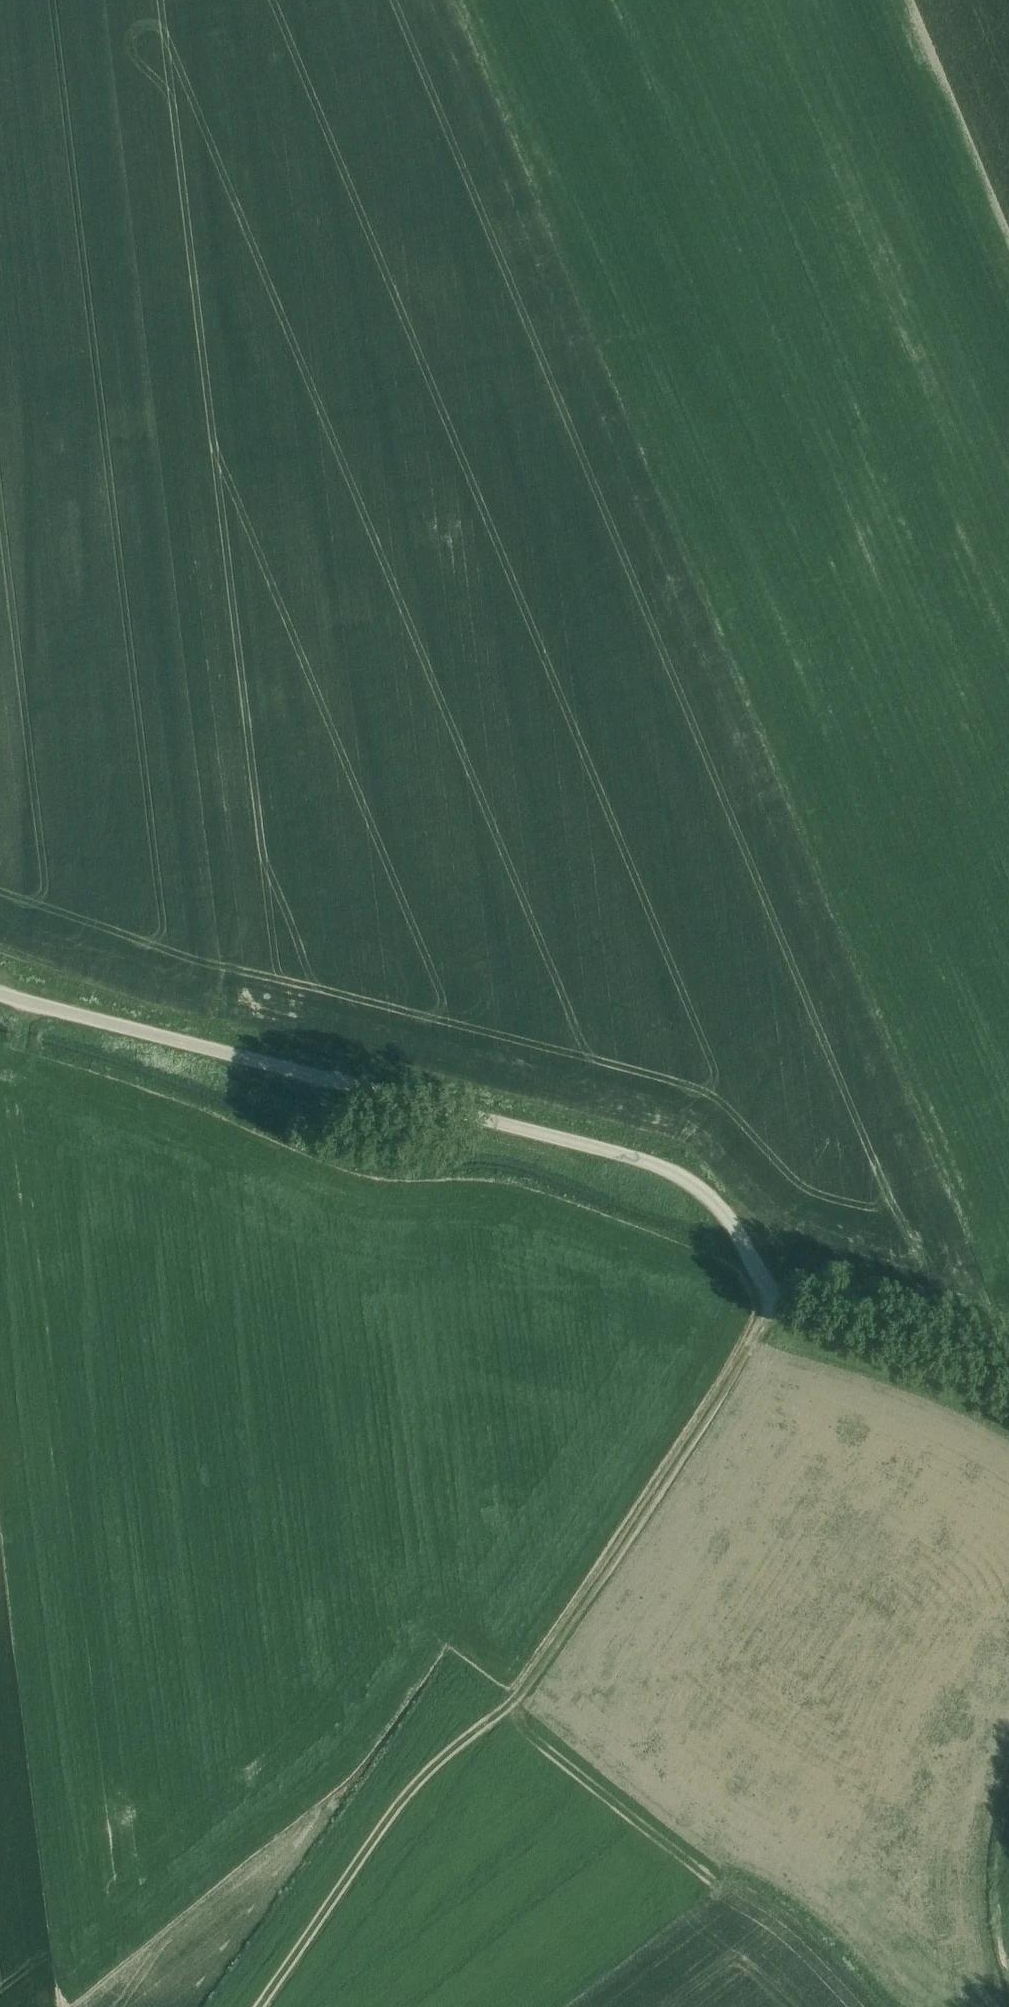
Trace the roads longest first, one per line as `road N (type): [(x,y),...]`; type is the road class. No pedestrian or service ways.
road 1 (unclassified): [(1008,1402),(797,1315),(768,1287),(712,1198),(656,1165),(0,995)]
road 2 (track): [(351,1870),(410,1791),(524,1695),(778,1299)]

